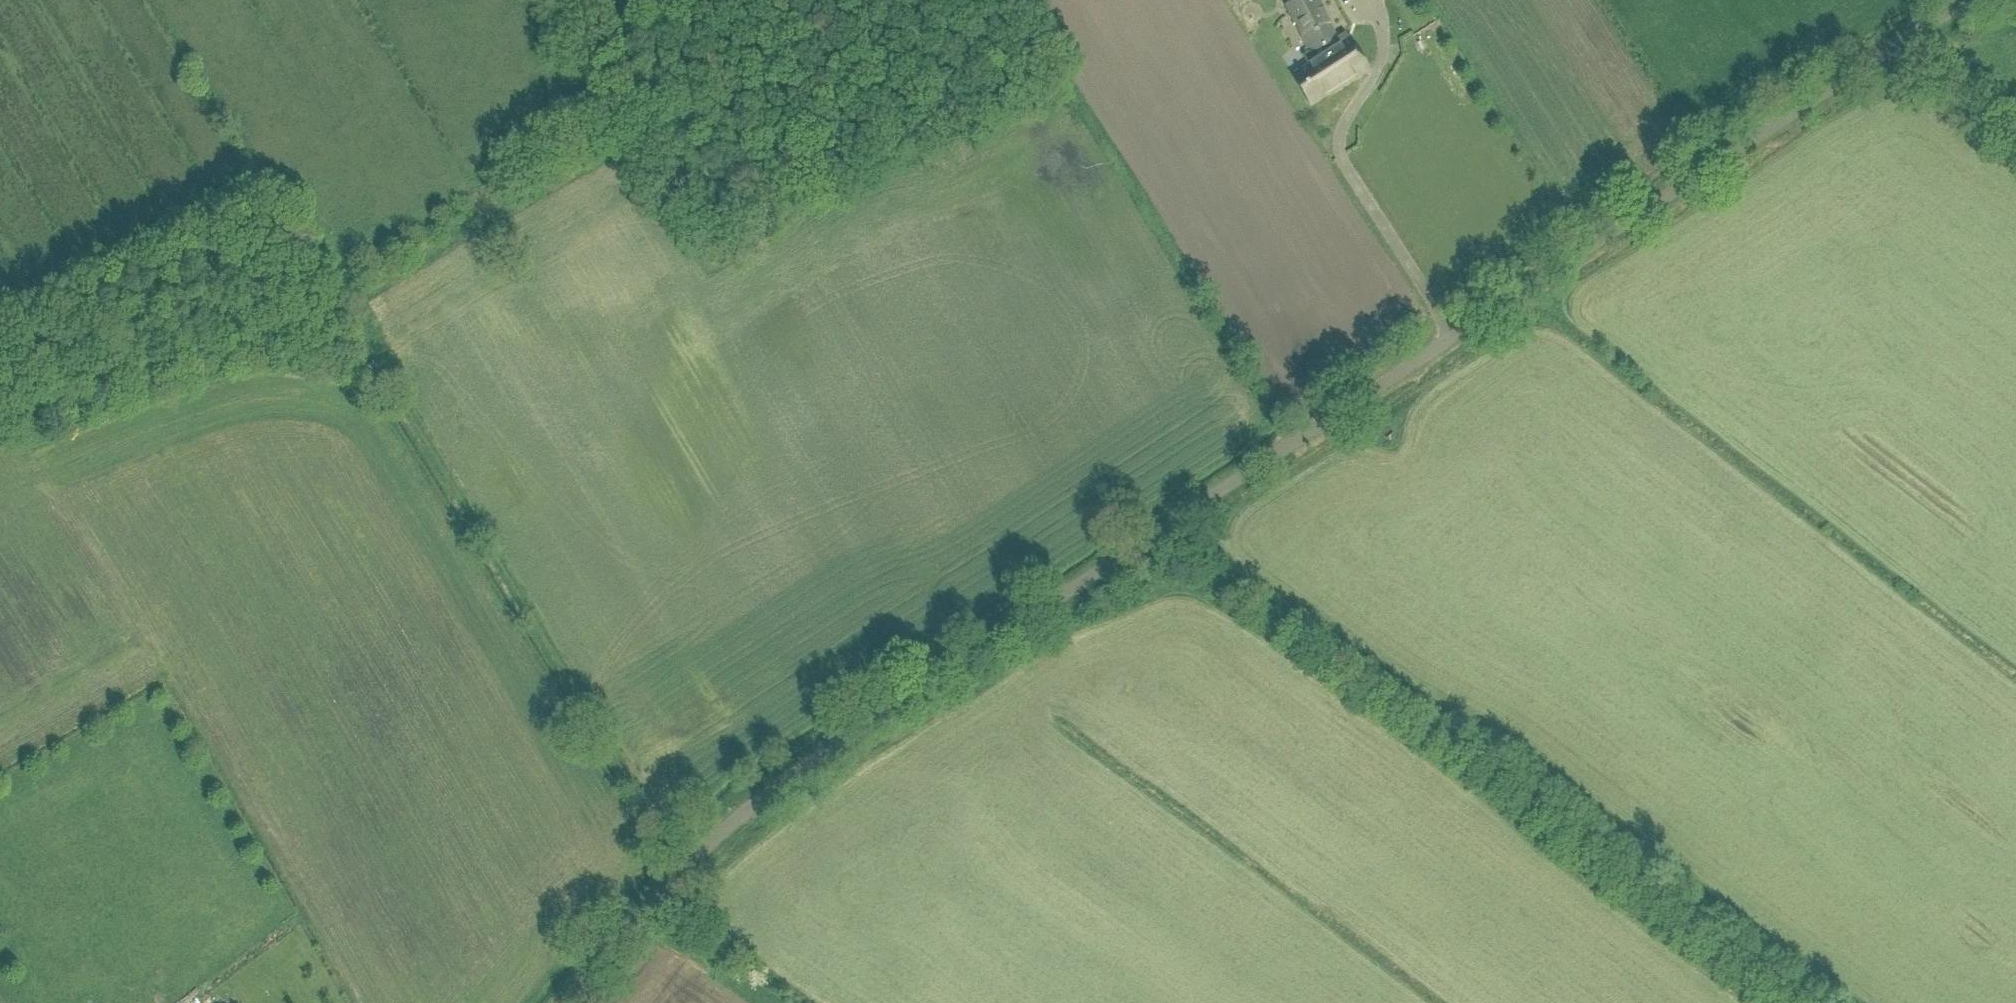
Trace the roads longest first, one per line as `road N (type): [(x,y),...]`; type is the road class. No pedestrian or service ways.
road 1 (unclassified): [(566,1002),(666,885),(777,785),(1969,0)]

